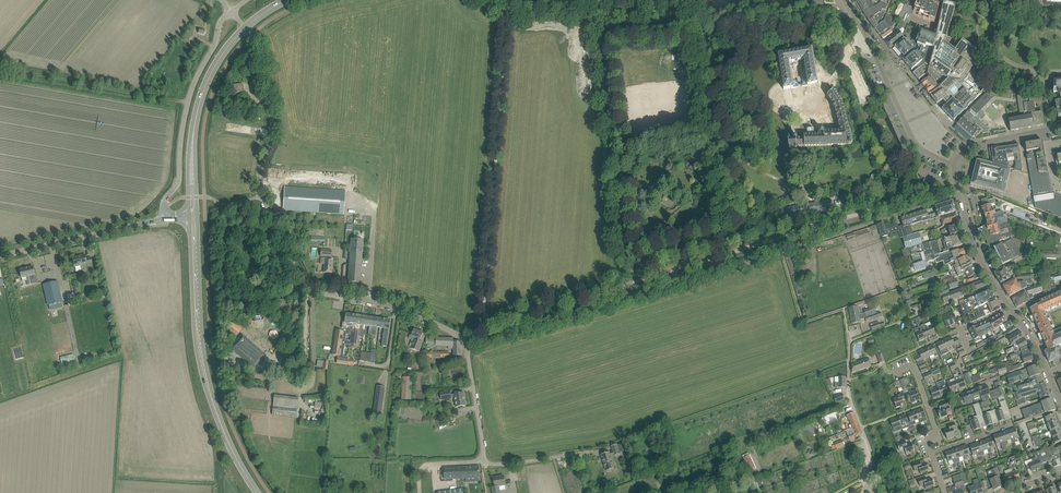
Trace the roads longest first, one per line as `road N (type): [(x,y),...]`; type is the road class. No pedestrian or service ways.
road 1 (unclassified): [(467,339),(496,338),(960,195)]
road 2 (unclassified): [(467,339),(399,308),(306,286),(262,196),(273,112),(245,27)]
road 3 (secondary): [(258,492),(232,449),(204,373),(193,217)]
road 4 (unclassified): [(165,218),(166,198),(180,181),(193,88),(231,12)]
road 5 (residential): [(955,165),(914,140),(844,0)]
road 6 (secondary): [(193,217),(199,104),(217,63),(245,27)]
road 7 (track): [(0,67),(188,102)]
road 8 (unclassified): [(0,254),(165,218)]
road 9 (residential): [(995,285),(849,342)]
road 10 (residential): [(849,342),(851,393),(870,450),(865,478)]
road 11 (residential): [(1049,130),(1047,87),(1039,79),(984,45),(974,60)]
road 12 (unclassified): [(485,464),(467,339)]

